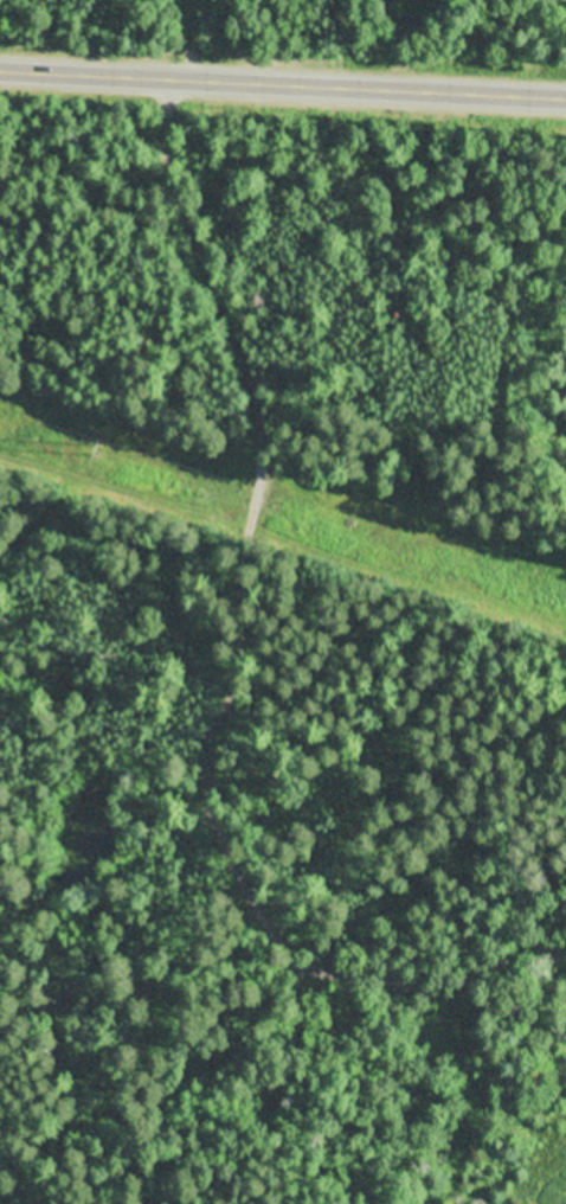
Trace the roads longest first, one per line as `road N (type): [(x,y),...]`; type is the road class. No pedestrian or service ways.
road 1 (residential): [(155,76),(182,230),(266,457),(263,552),(243,640),(207,697),(192,764),(234,891),(339,956),(443,979),(532,948),(565,945)]
road 2 (tertiary): [(565,99),(0,68)]
road 3 (residential): [(311,936),(284,1103),(249,1203)]

